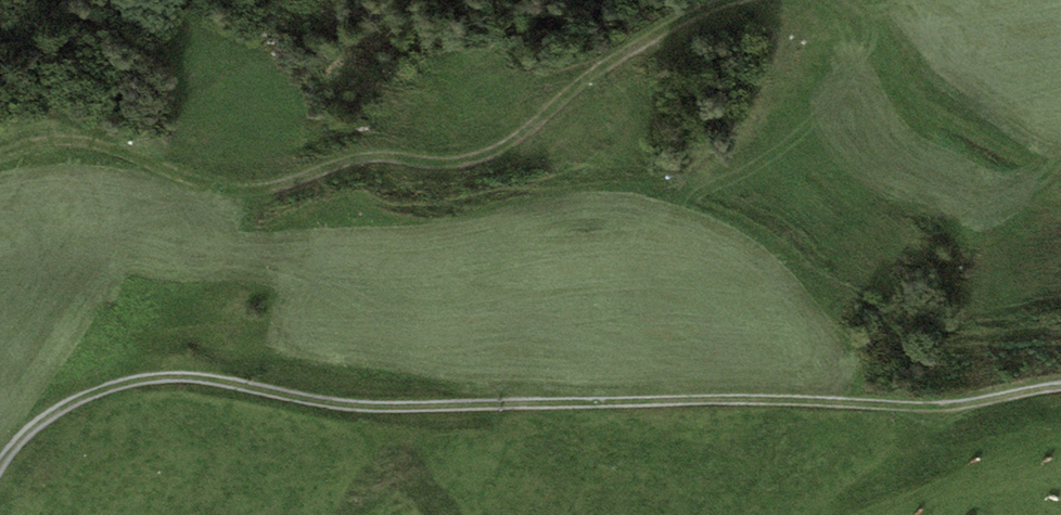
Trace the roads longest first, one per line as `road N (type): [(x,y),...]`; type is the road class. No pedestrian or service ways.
road 1 (track): [(0,462),(34,426),(93,393),(166,378),(372,408),(955,408),(1060,387)]
road 2 (track): [(0,157),(78,143),(228,190),(268,187),(355,160),(450,163),(490,153),(627,50),(729,0)]

